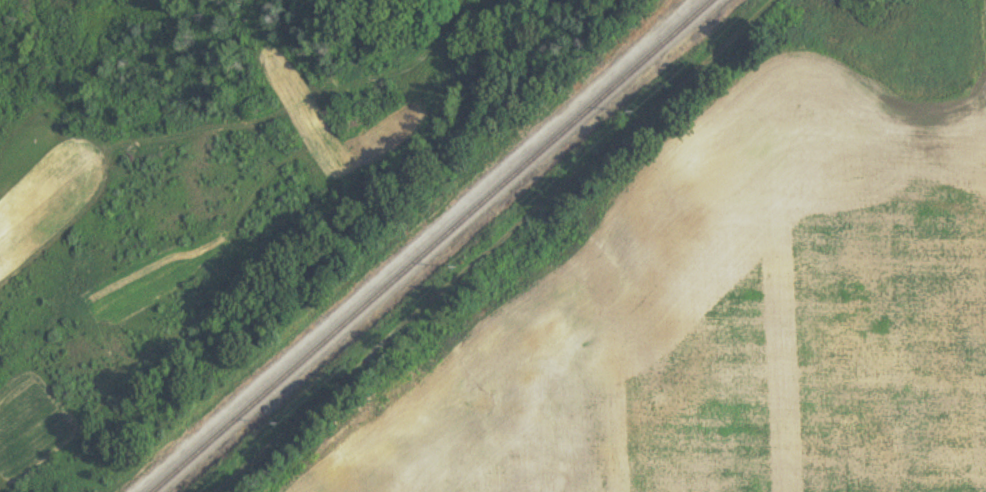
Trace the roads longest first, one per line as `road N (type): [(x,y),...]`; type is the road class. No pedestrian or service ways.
road 1 (track): [(779,0),(215,491)]

